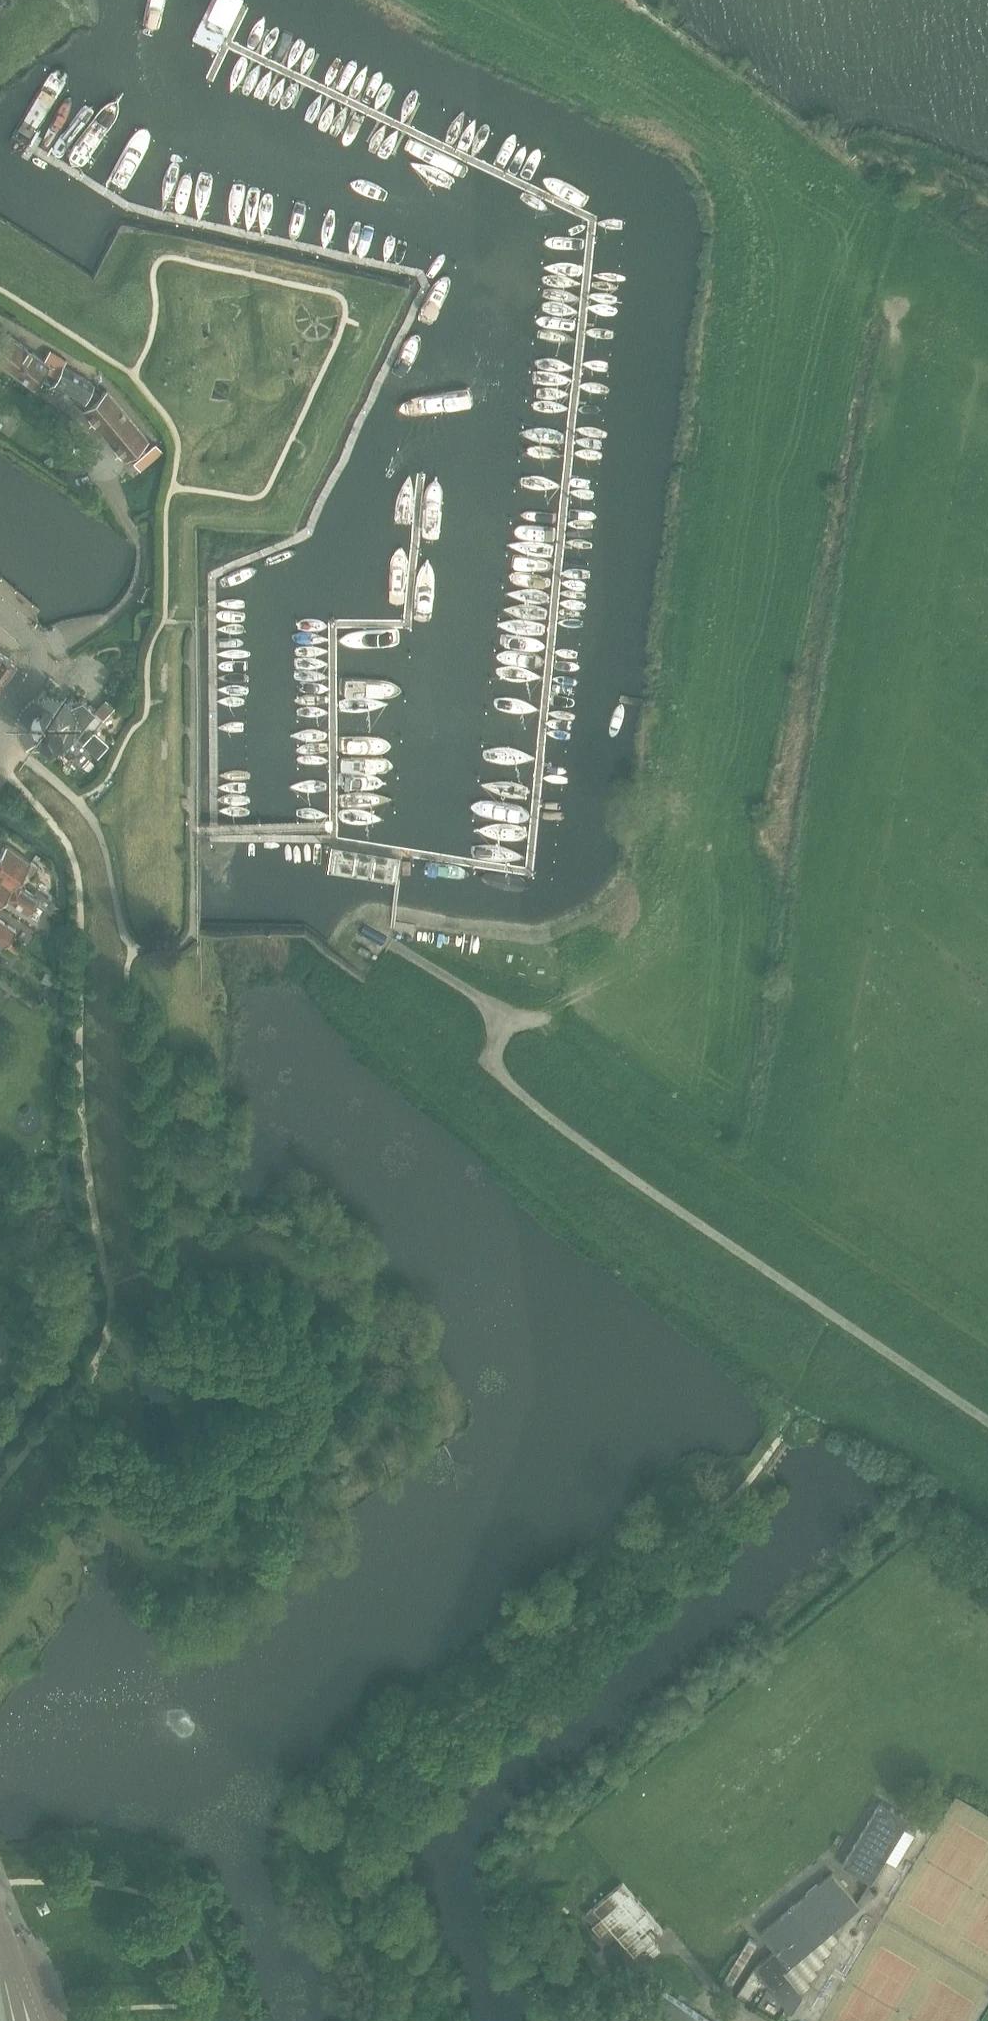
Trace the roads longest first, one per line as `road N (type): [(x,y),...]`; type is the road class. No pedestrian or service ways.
road 1 (track): [(505,1010),(541,1019),(987,1344)]
road 2 (residential): [(7,734),(38,651),(0,612)]

